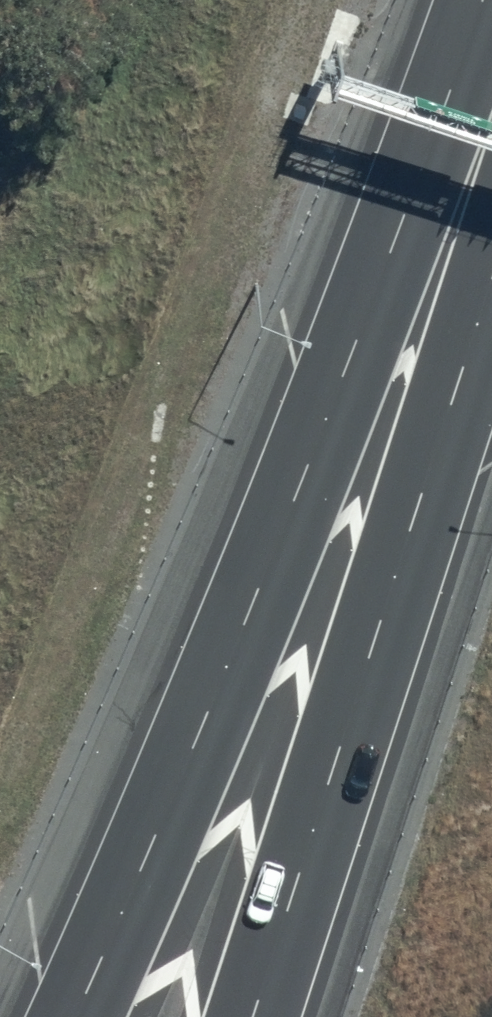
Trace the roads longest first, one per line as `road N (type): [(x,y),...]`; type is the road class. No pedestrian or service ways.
road 1 (motorway): [(483,0),(291,508),(72,1016)]
road 2 (motorway): [(491,298),(252,1016)]

